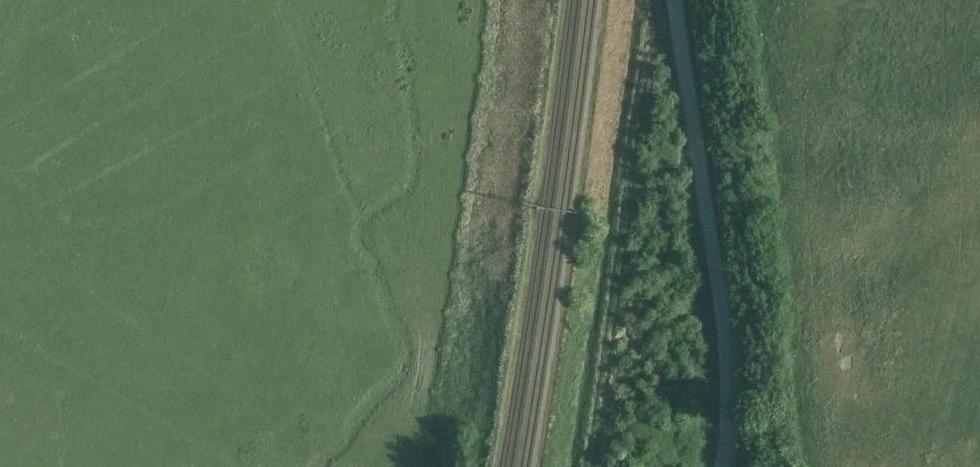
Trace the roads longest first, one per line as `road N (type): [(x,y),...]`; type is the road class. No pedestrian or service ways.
road 1 (unclassified): [(723,466),(726,336),(678,0)]

